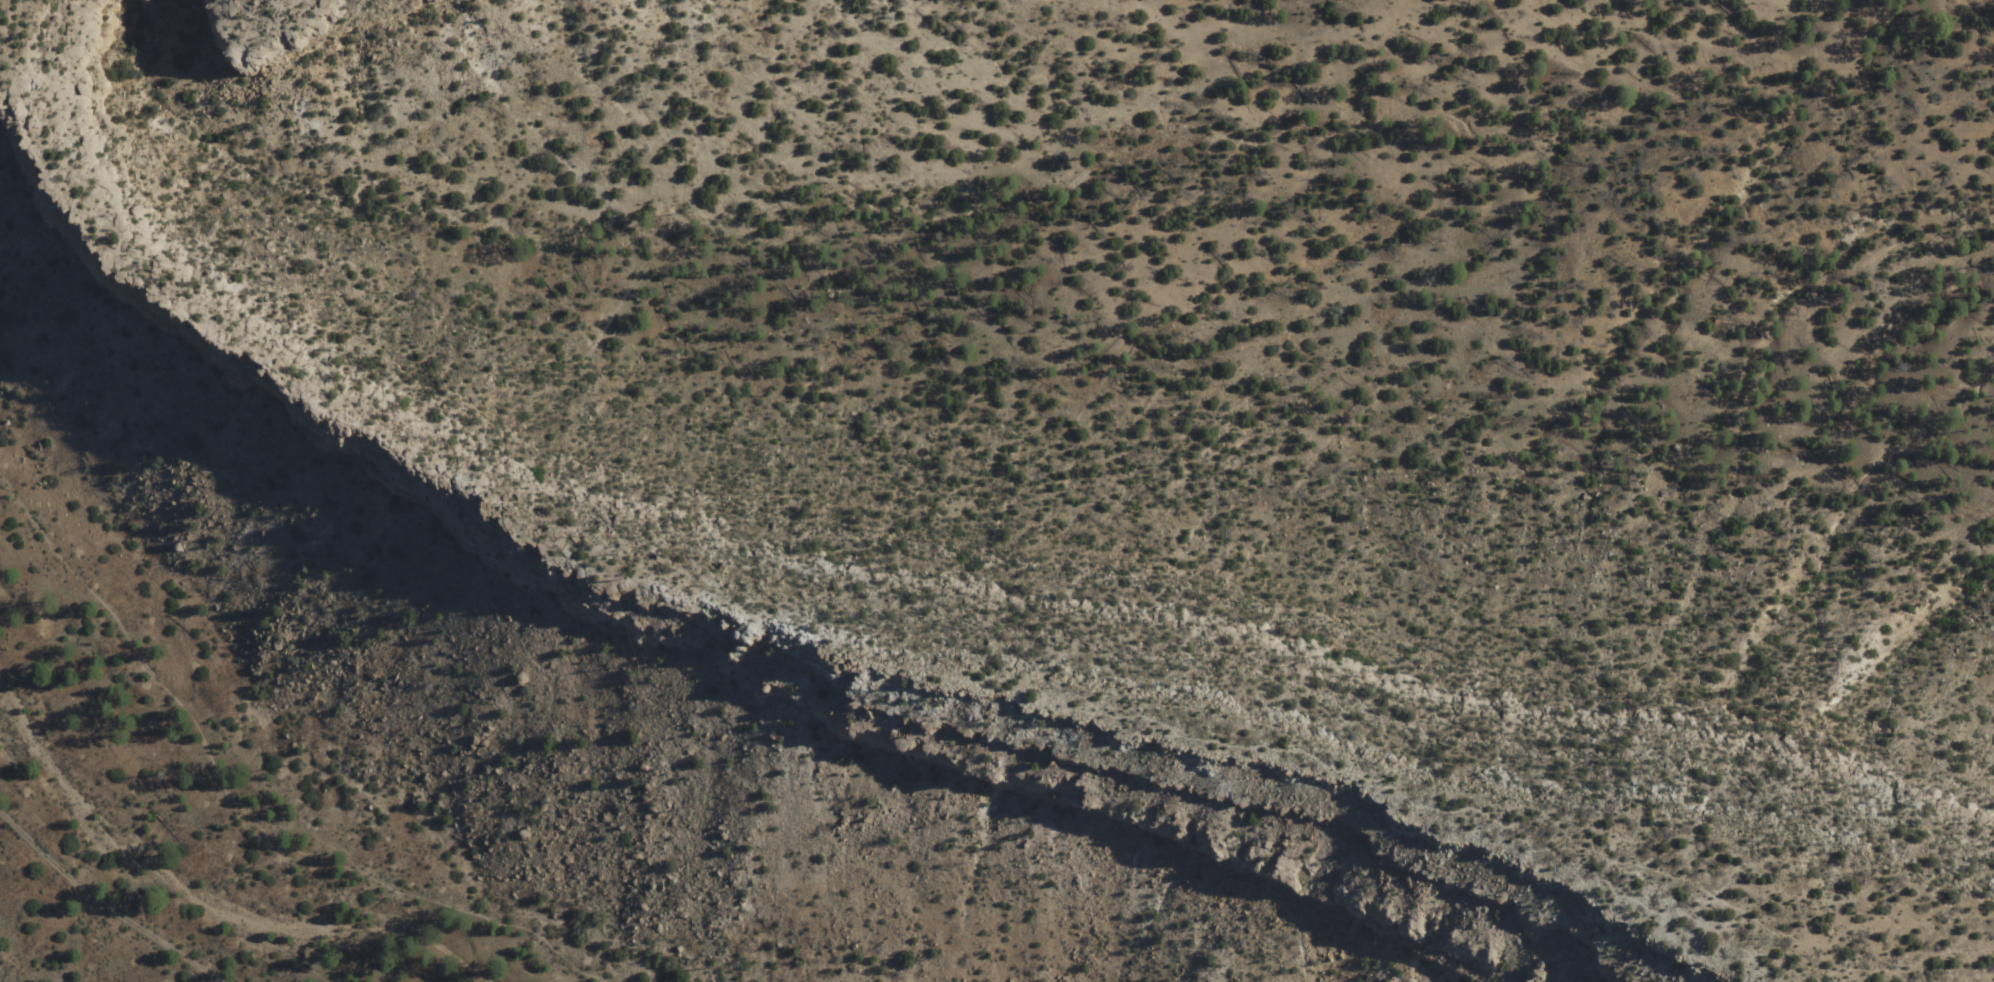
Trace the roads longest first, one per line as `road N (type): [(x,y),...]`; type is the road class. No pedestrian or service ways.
road 1 (track): [(220,981),(80,889),(0,815)]

